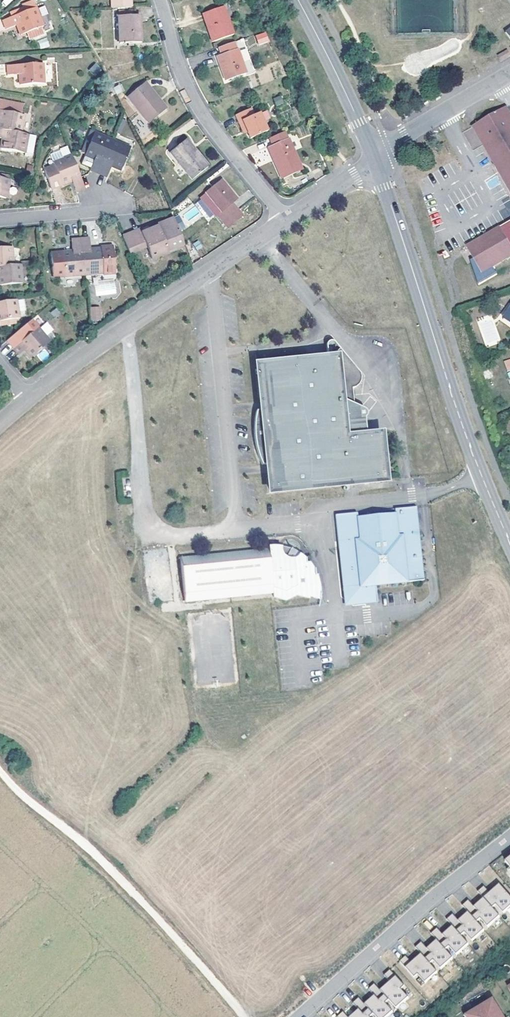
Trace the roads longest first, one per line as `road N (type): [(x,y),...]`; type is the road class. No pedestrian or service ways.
road 1 (tertiary): [(509,544),(375,160)]
road 2 (track): [(245,1016),(110,868),(0,768)]
road 3 (residential): [(28,398),(286,221)]
road 4 (residential): [(297,1016),(509,836)]
road 5 (residential): [(286,221),(199,109),(160,0)]
road 6 (tertiary): [(372,150),(298,0)]
road 7 (residential): [(372,150),(509,74)]

